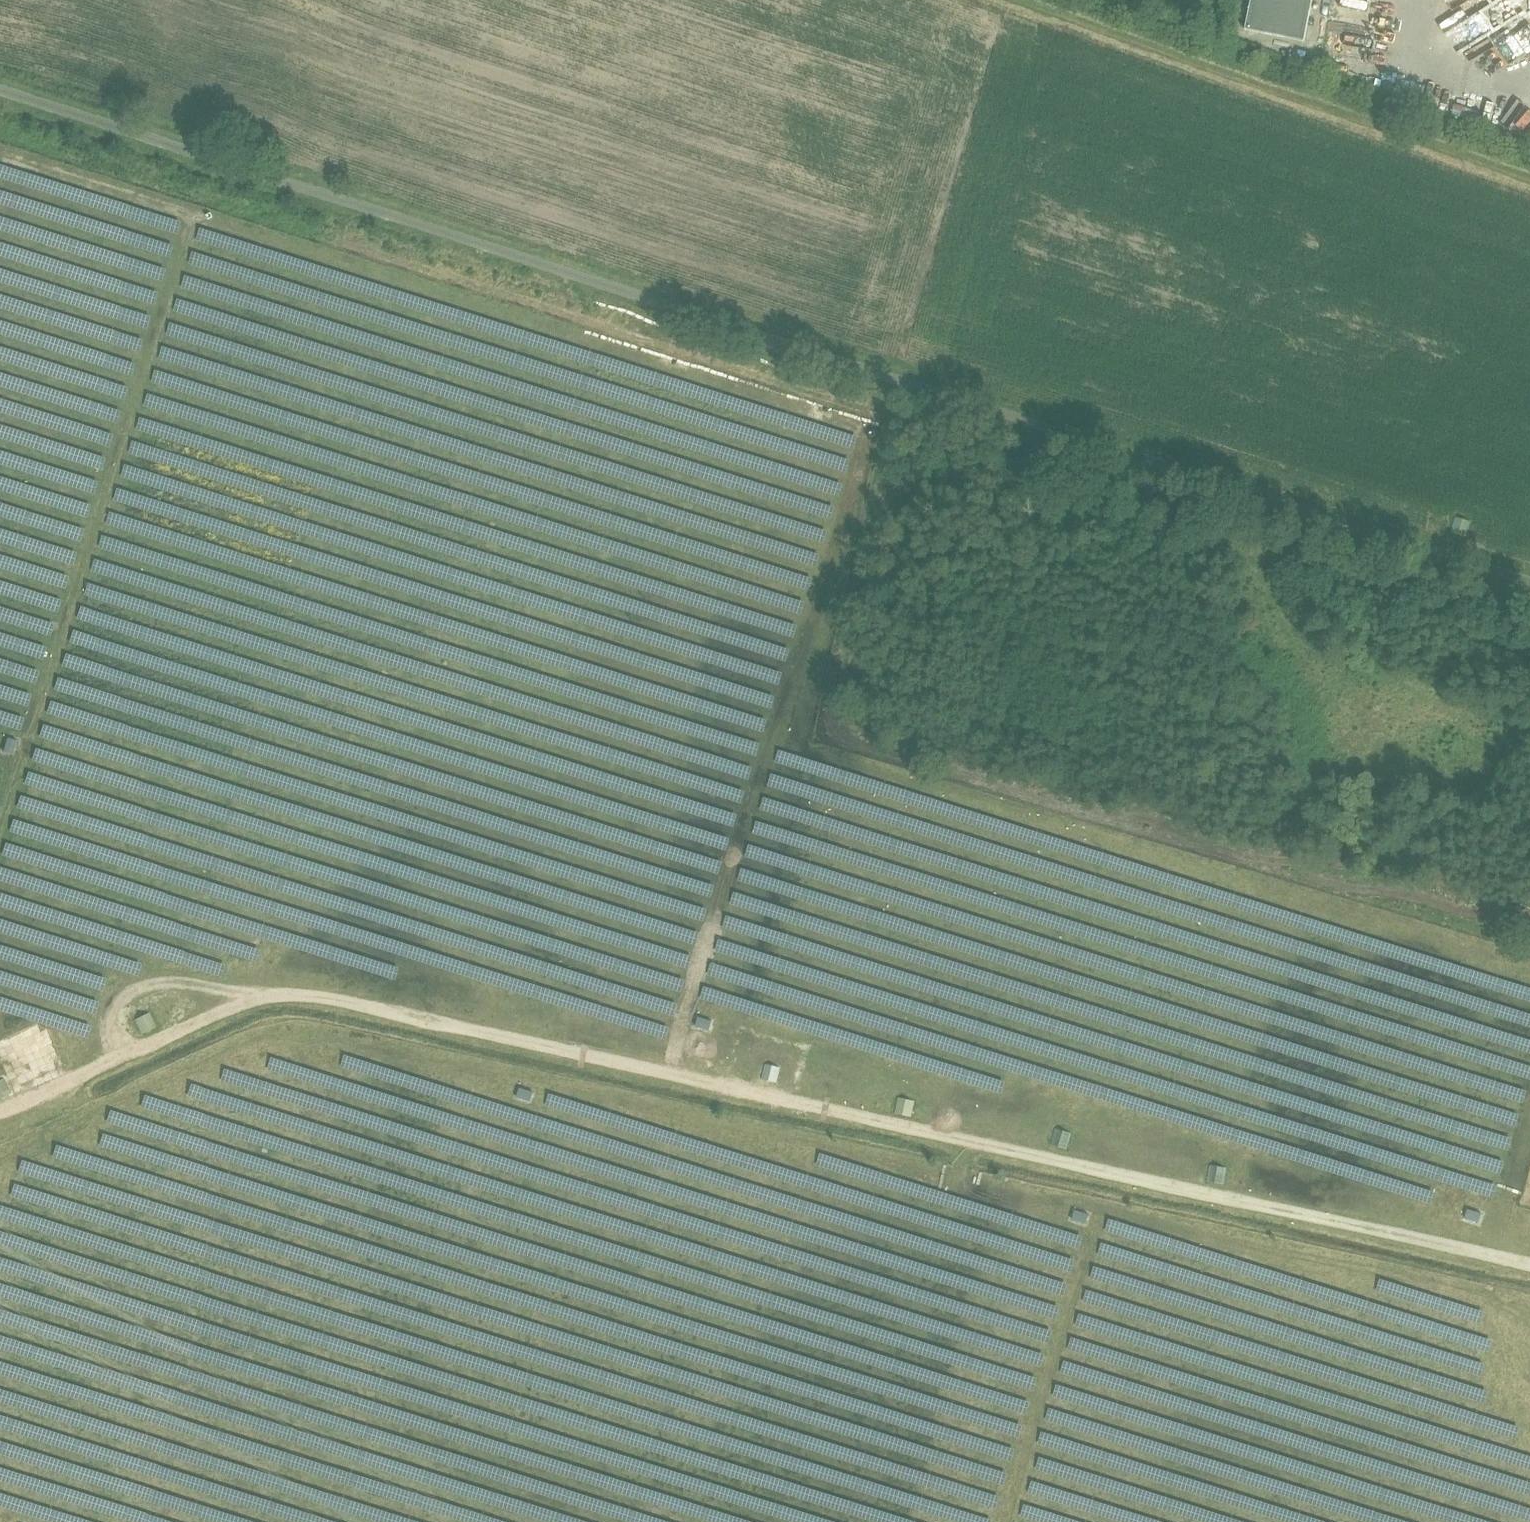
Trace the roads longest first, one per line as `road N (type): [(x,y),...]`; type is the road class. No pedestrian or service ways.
road 1 (unclassified): [(1529,584),(0,96)]
road 2 (track): [(1529,1265),(315,997),(251,1002),(0,1111)]

